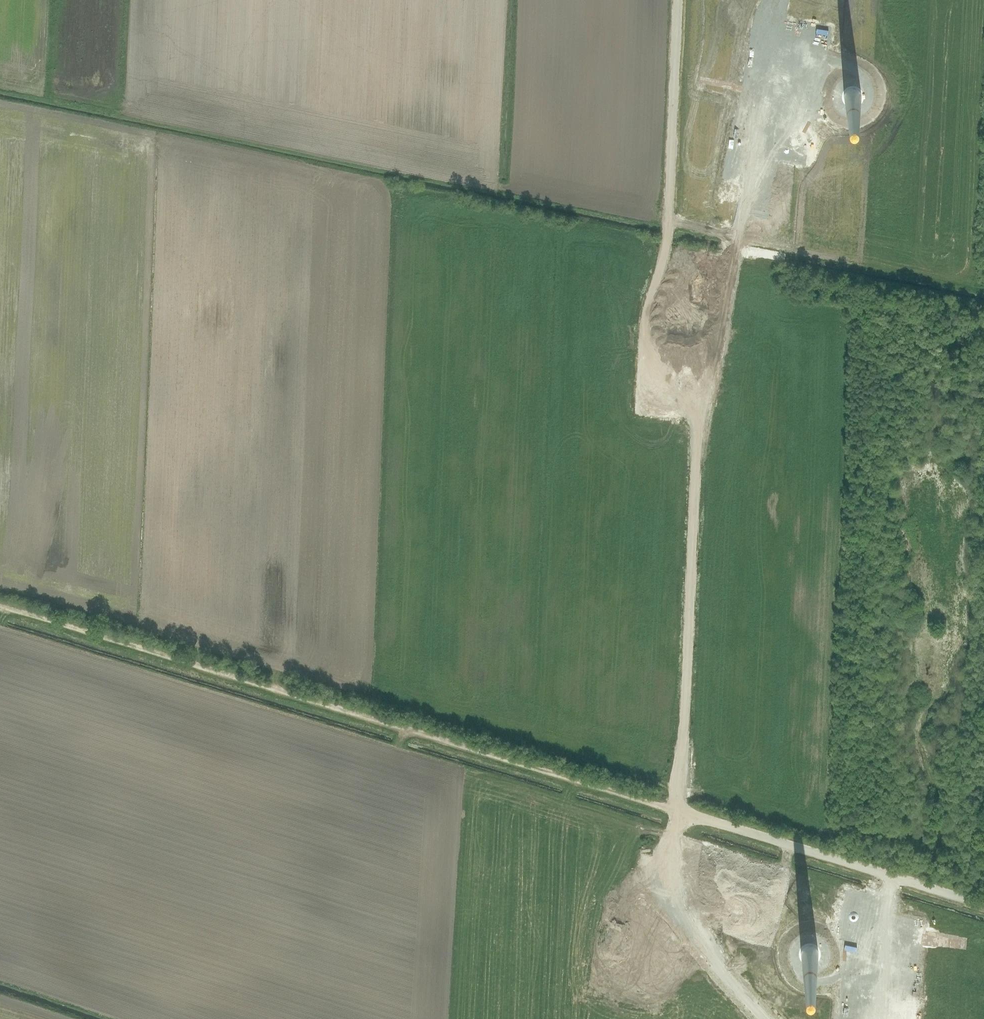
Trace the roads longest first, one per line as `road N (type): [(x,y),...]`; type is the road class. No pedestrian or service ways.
road 1 (track): [(679,0),(669,225),(648,338),(657,367),(697,417),(700,461),(677,859),(704,947),(754,1018)]
road 2 (track): [(3,606),(983,906)]

